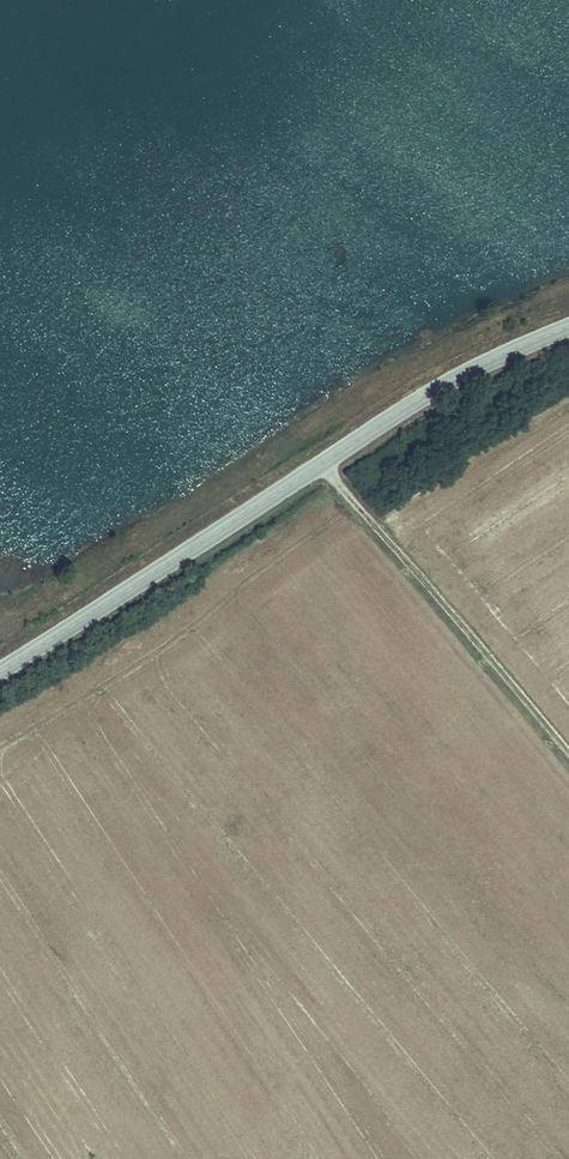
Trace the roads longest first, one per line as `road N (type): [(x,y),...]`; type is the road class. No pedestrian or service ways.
road 1 (unclassified): [(0,670),(419,399),(568,326)]
road 2 (track): [(323,461),(568,760)]

